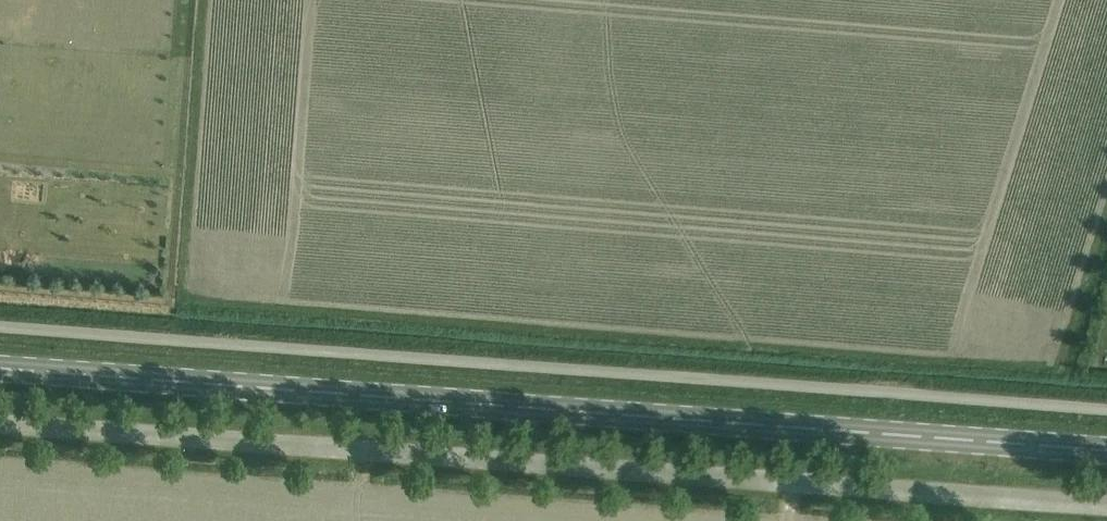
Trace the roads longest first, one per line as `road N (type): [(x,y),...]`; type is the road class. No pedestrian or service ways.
road 1 (unclassified): [(0,325),(1106,409)]
road 2 (unclassified): [(1106,504),(0,424)]
road 3 (secondary): [(0,374),(1106,451)]

